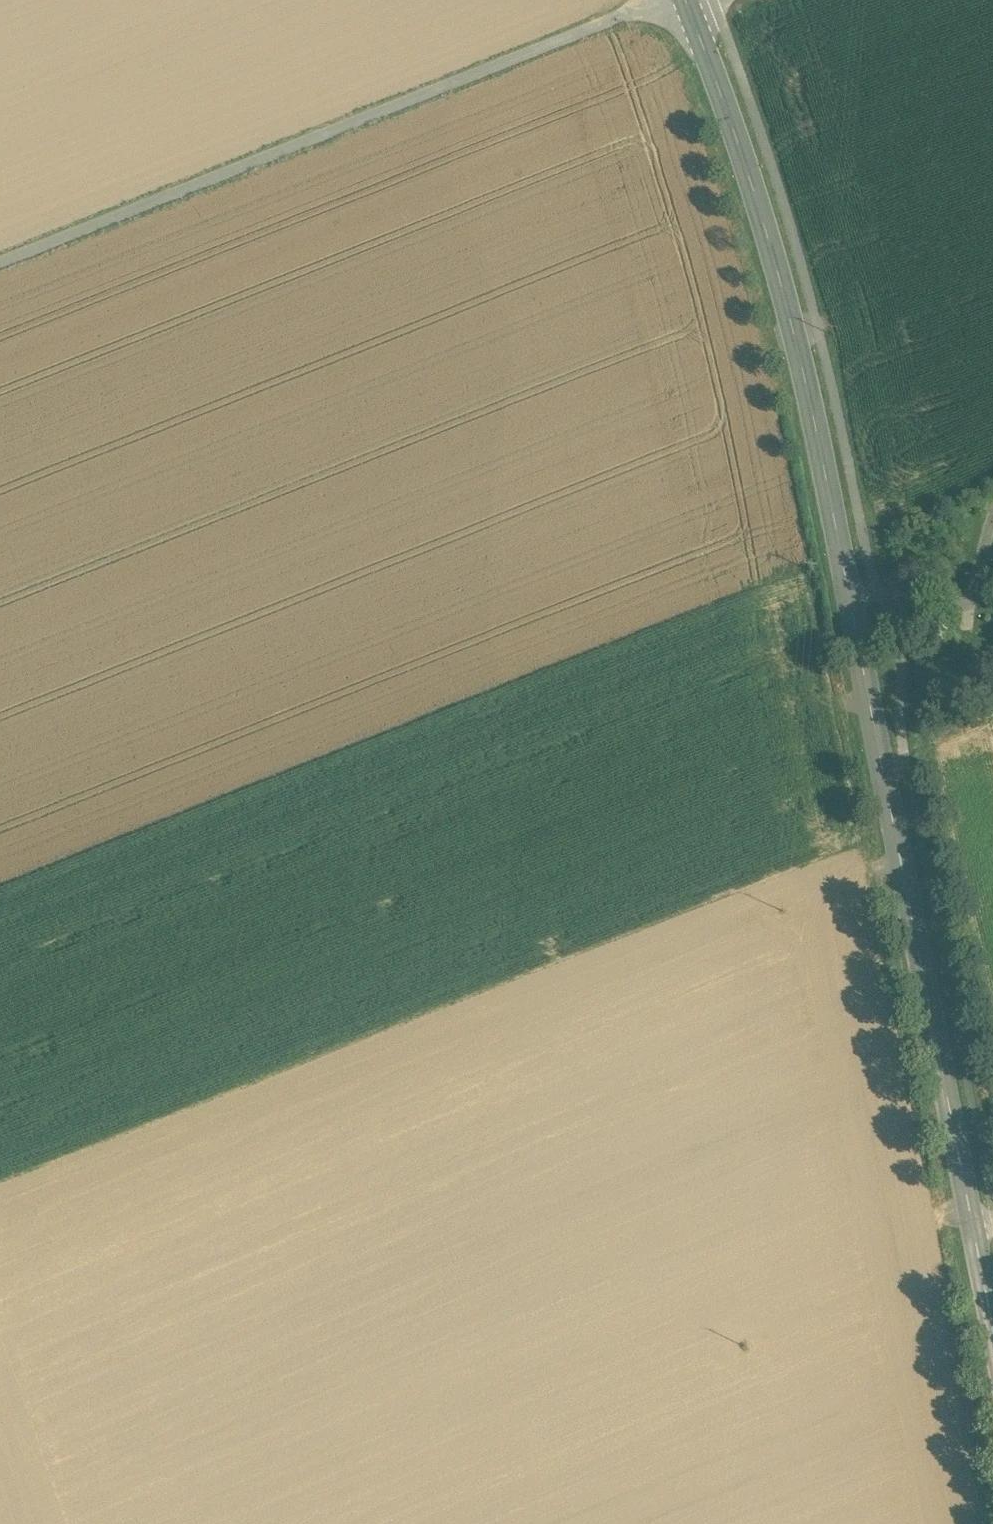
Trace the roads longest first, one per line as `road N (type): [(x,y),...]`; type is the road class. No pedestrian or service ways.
road 1 (secondary): [(689,1),(815,416),(992,1326)]
road 2 (unclassified): [(689,1),(617,18),(0,262)]

